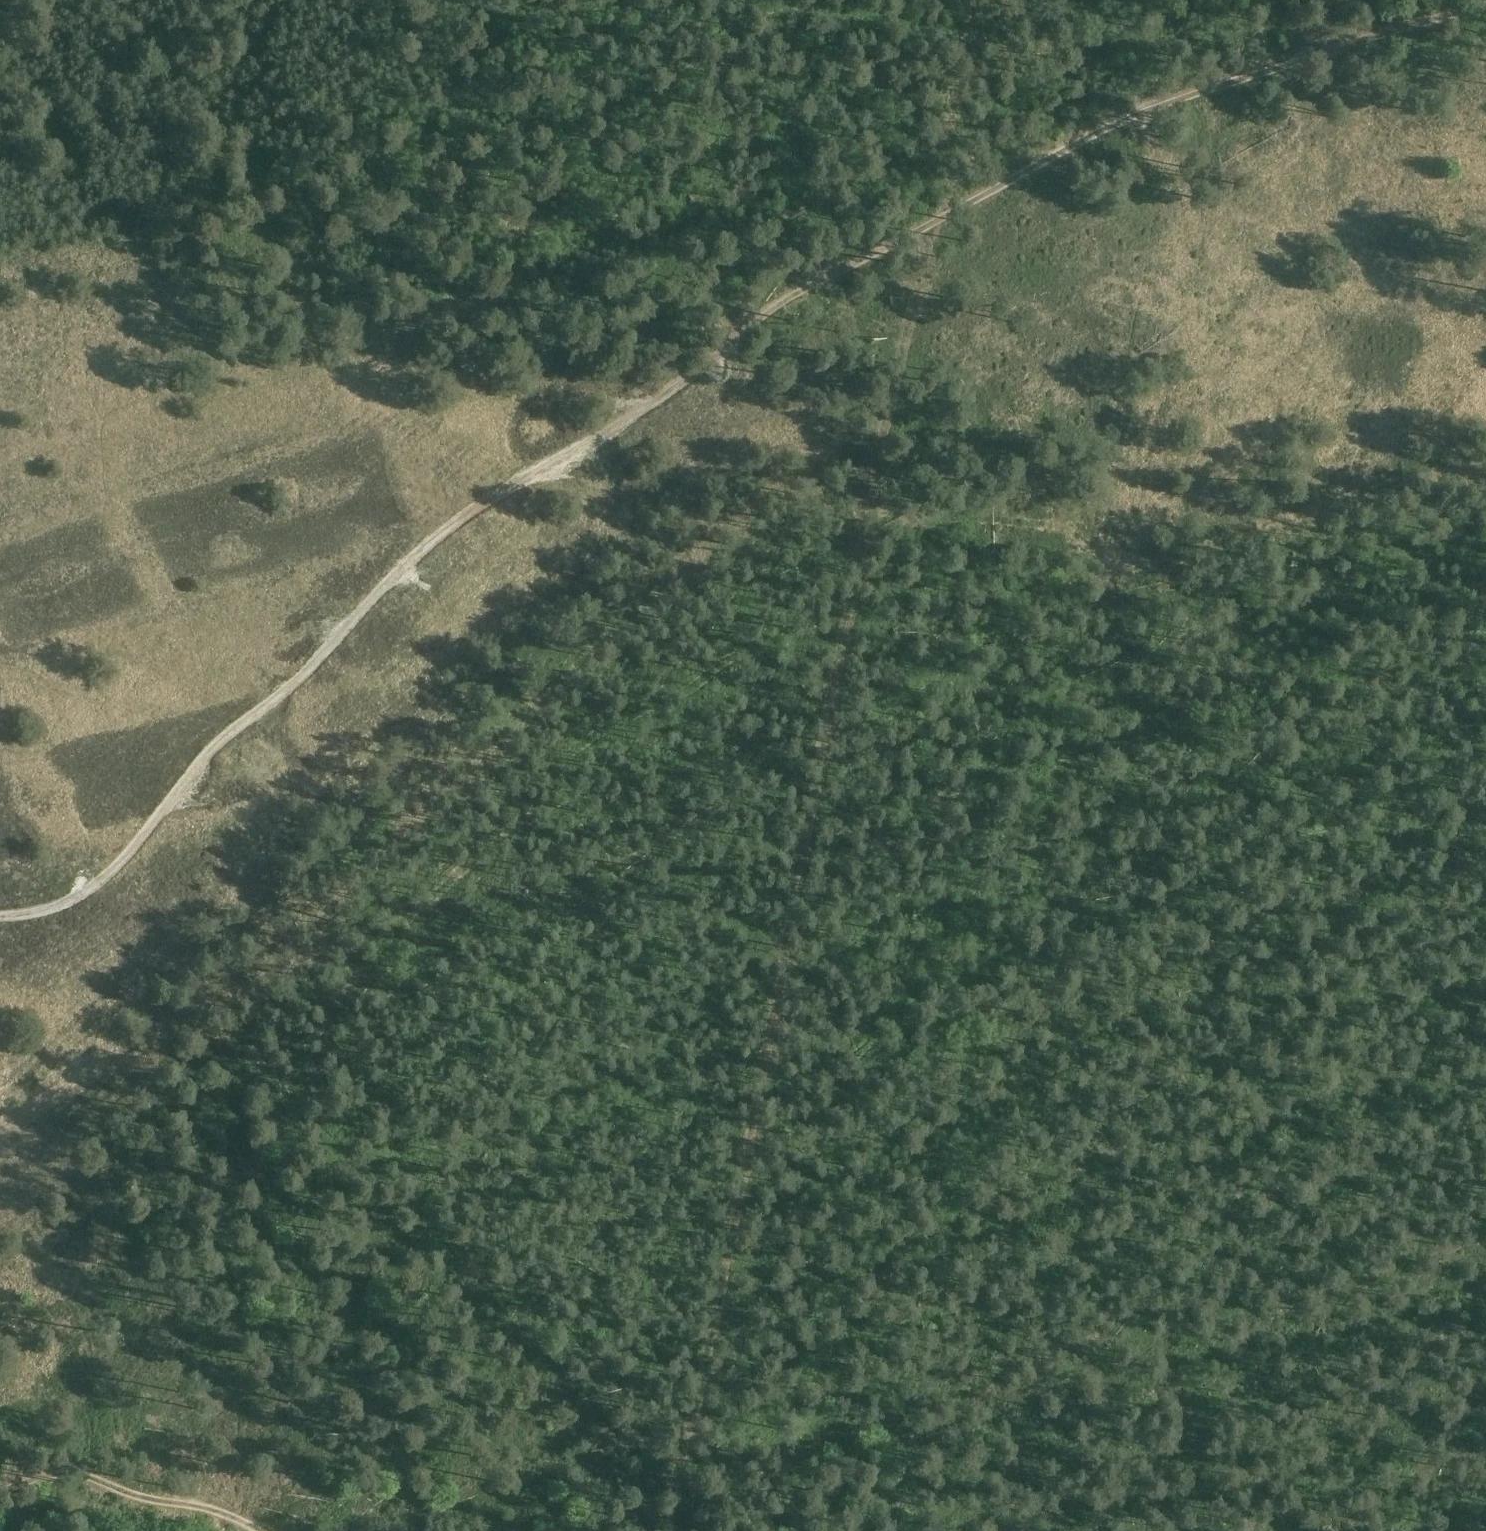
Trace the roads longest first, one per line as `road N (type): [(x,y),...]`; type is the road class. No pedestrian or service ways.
road 1 (track): [(1485,6),(1114,120),(451,524),(302,677),(205,756),(92,888),(68,901),(0,915)]
road 2 (track): [(0,1495),(66,1469),(148,1499),(242,1518),(259,1530)]

